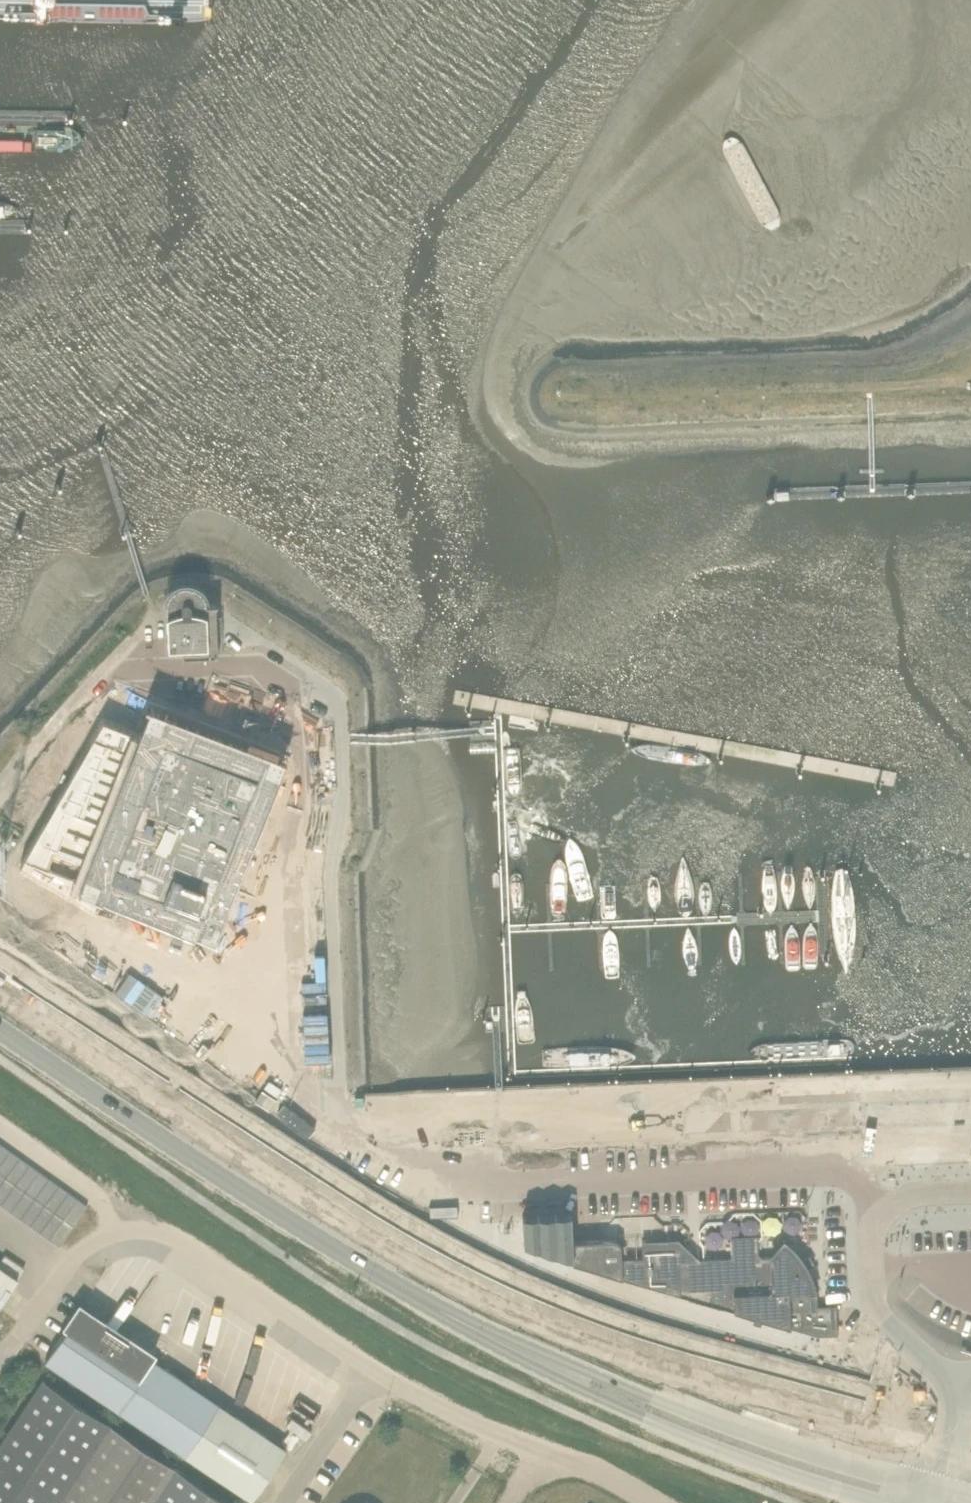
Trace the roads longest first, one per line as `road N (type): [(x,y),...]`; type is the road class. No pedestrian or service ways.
road 1 (unclassified): [(335,1145),(405,1173),(839,1158),(884,1211)]
road 2 (primary): [(456,1317),(282,1215),(0,1027)]
road 3 (primary): [(925,1489),(650,1397),(456,1317)]
road 4 (primary): [(456,1317),(544,1373),(643,1417),(880,1502)]
road 5 (unclassified): [(374,1371),(171,1236),(116,1229)]
road 6 (unclassified): [(970,1383),(893,1334),(876,1304),(870,1248),(884,1211)]
road 7 (unclassified): [(546,1453),(449,1413),(374,1371)]
road 8 (unclassified): [(116,1229),(92,1238),(0,1353)]
road 9 (unclassified): [(285,1502),(374,1371)]
road 10 (unclassified): [(116,1229),(100,1197),(0,1128)]
road 11 (unclassified): [(657,1502),(546,1453)]

